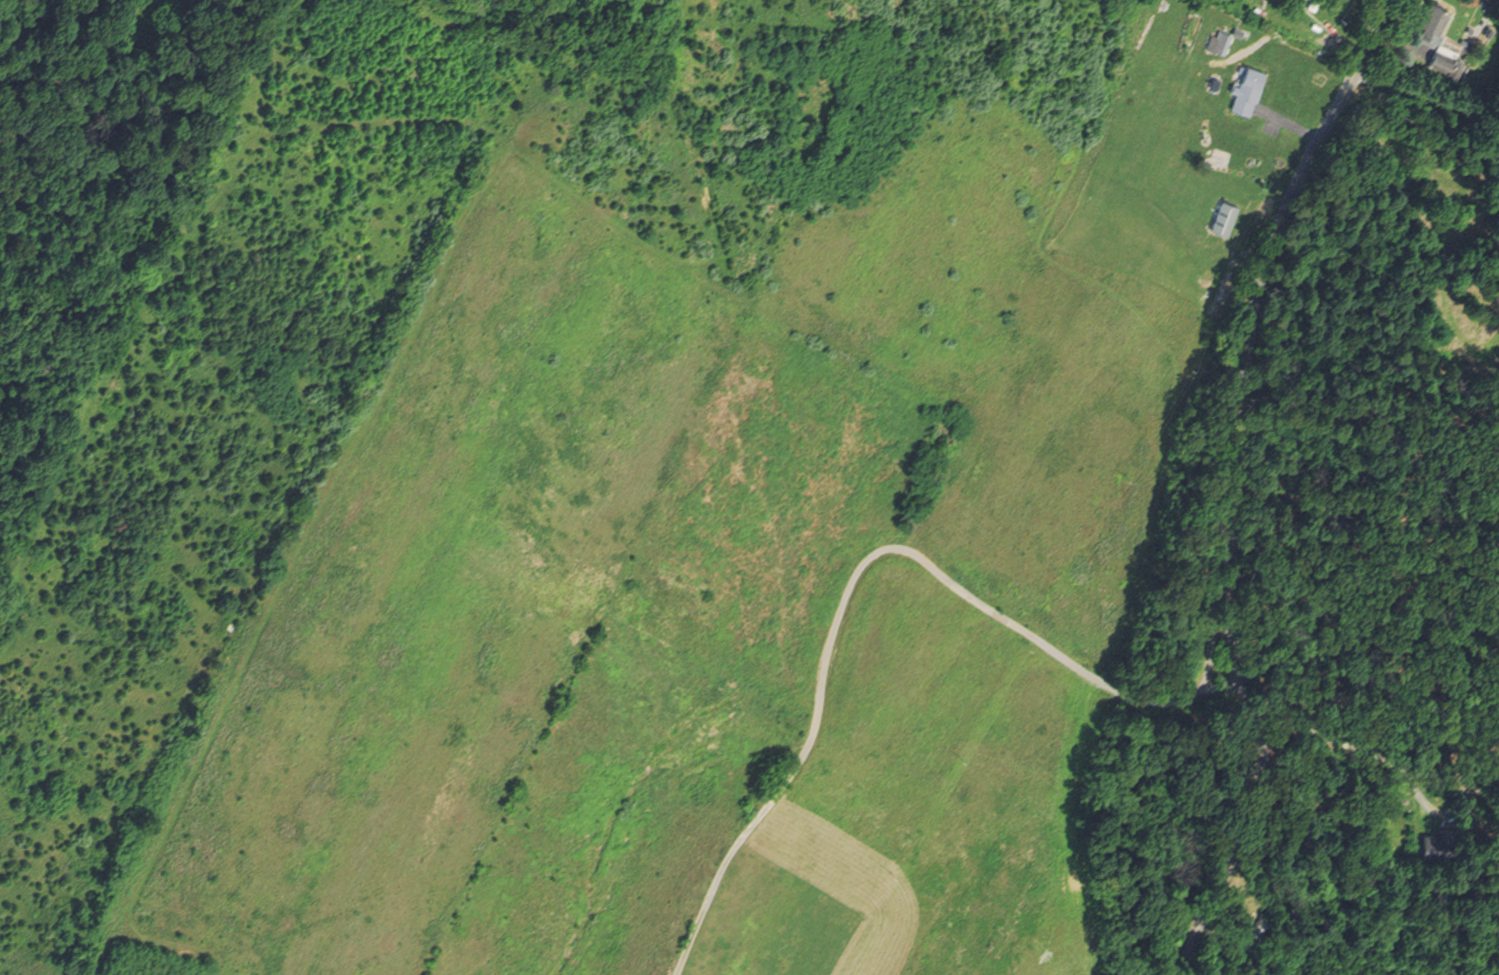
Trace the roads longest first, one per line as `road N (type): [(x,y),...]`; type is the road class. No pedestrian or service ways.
road 1 (residential): [(1184,974),(1196,925),(1236,852),(1263,758),(1233,635),(1250,323),(1291,198),(1383,0)]

